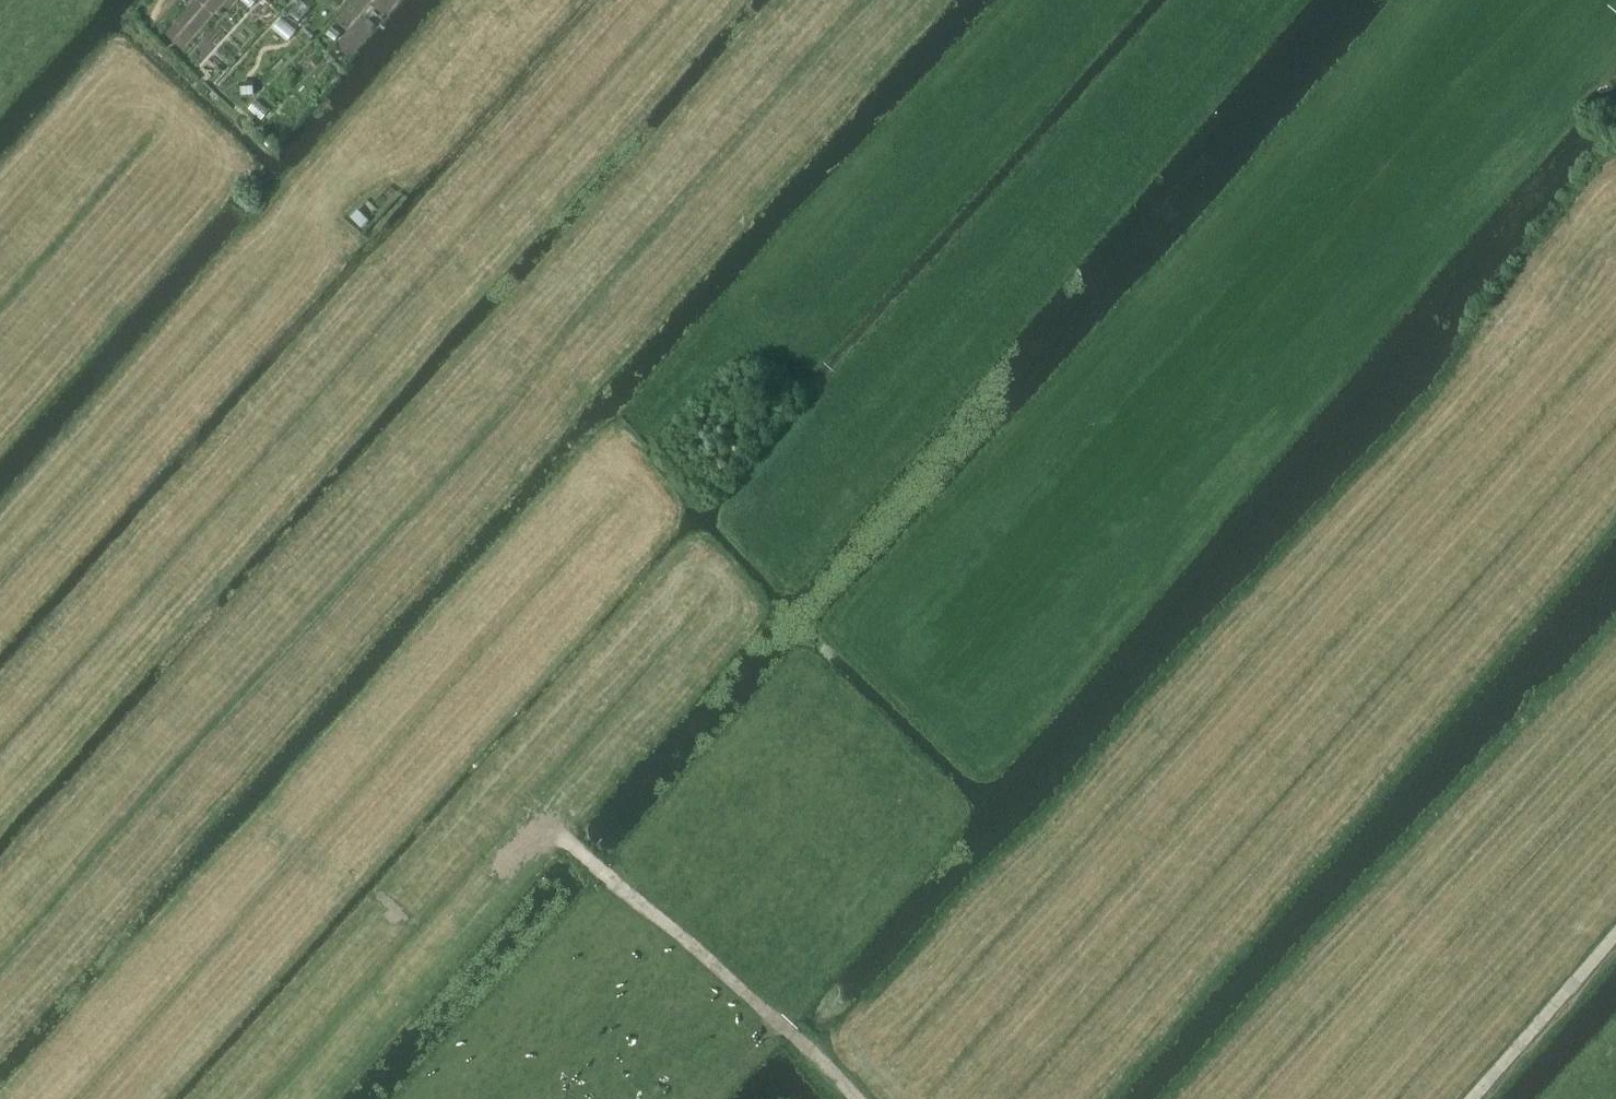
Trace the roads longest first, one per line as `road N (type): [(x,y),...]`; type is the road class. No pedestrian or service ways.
road 1 (track): [(862,1098),(560,837)]
road 2 (track): [(1466,1098),(1615,927)]

